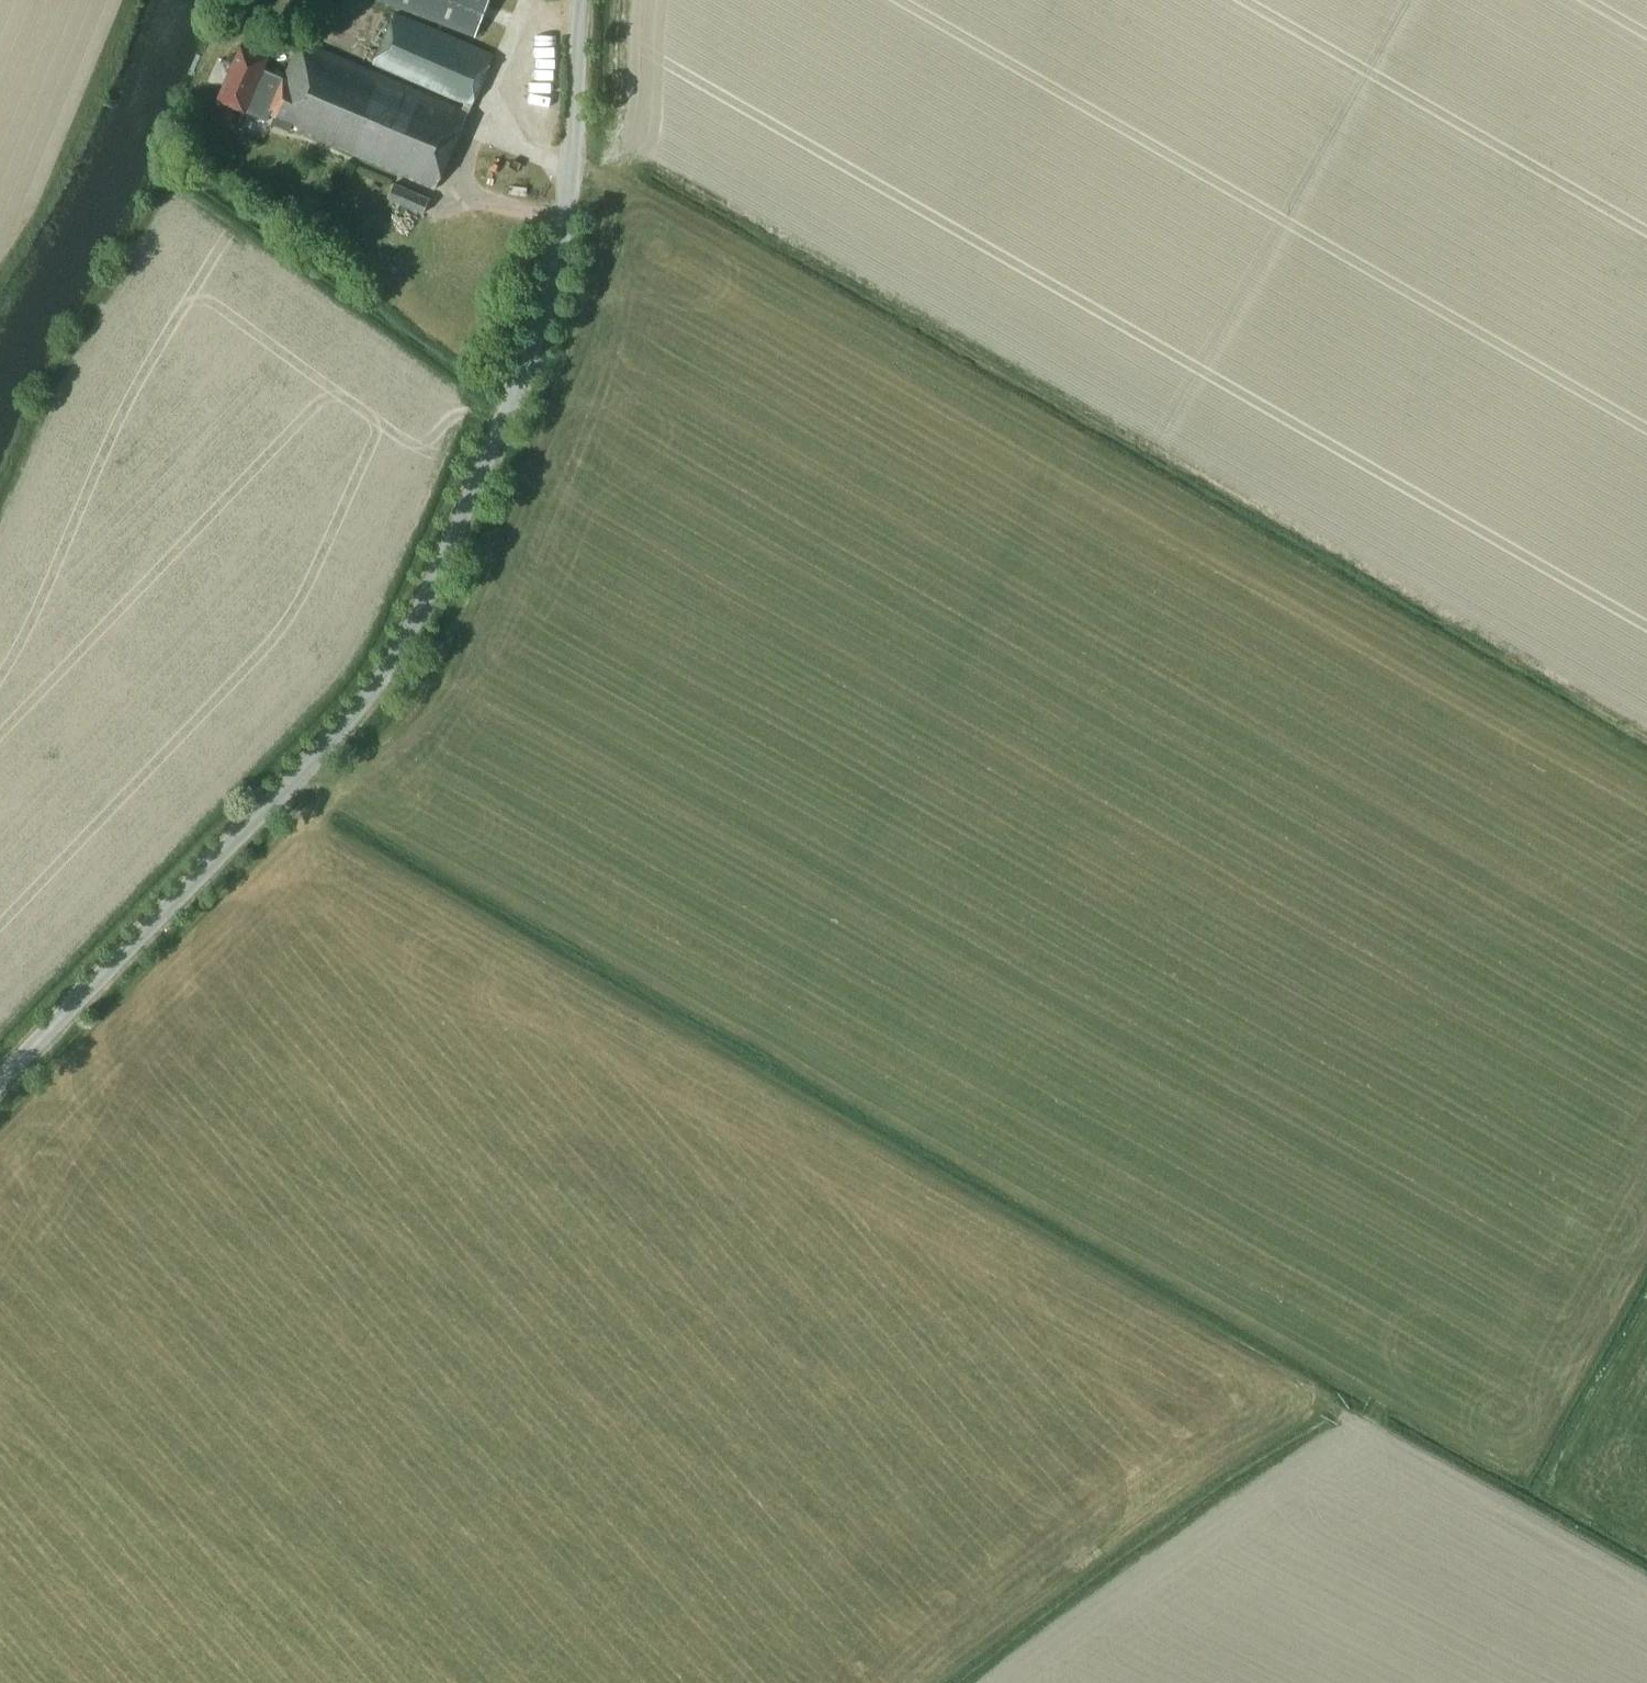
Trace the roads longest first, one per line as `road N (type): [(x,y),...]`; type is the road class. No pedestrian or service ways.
road 1 (tertiary): [(0,1084),(360,714),(411,638),(484,483),(553,296),(582,0)]

